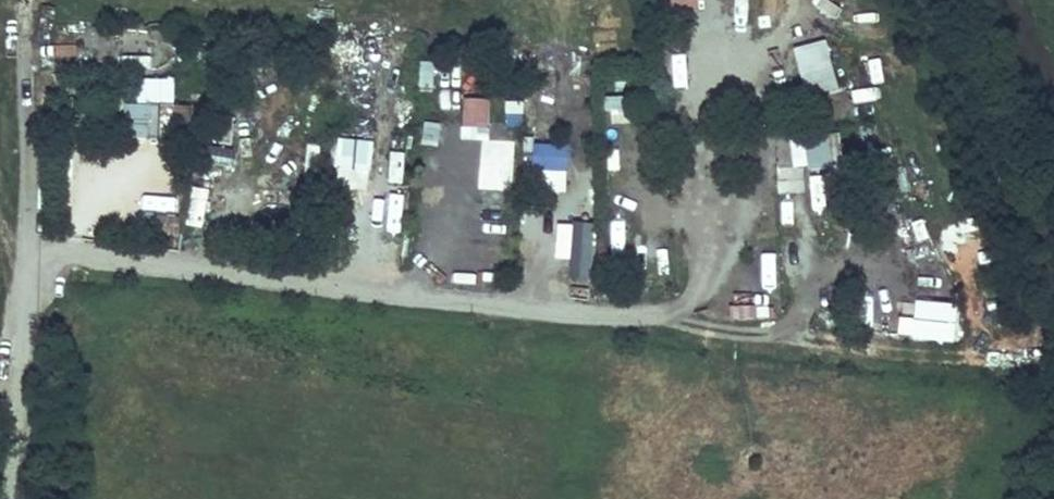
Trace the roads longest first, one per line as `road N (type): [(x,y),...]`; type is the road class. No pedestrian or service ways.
road 1 (unclassified): [(0,485),(31,254),(23,0)]

